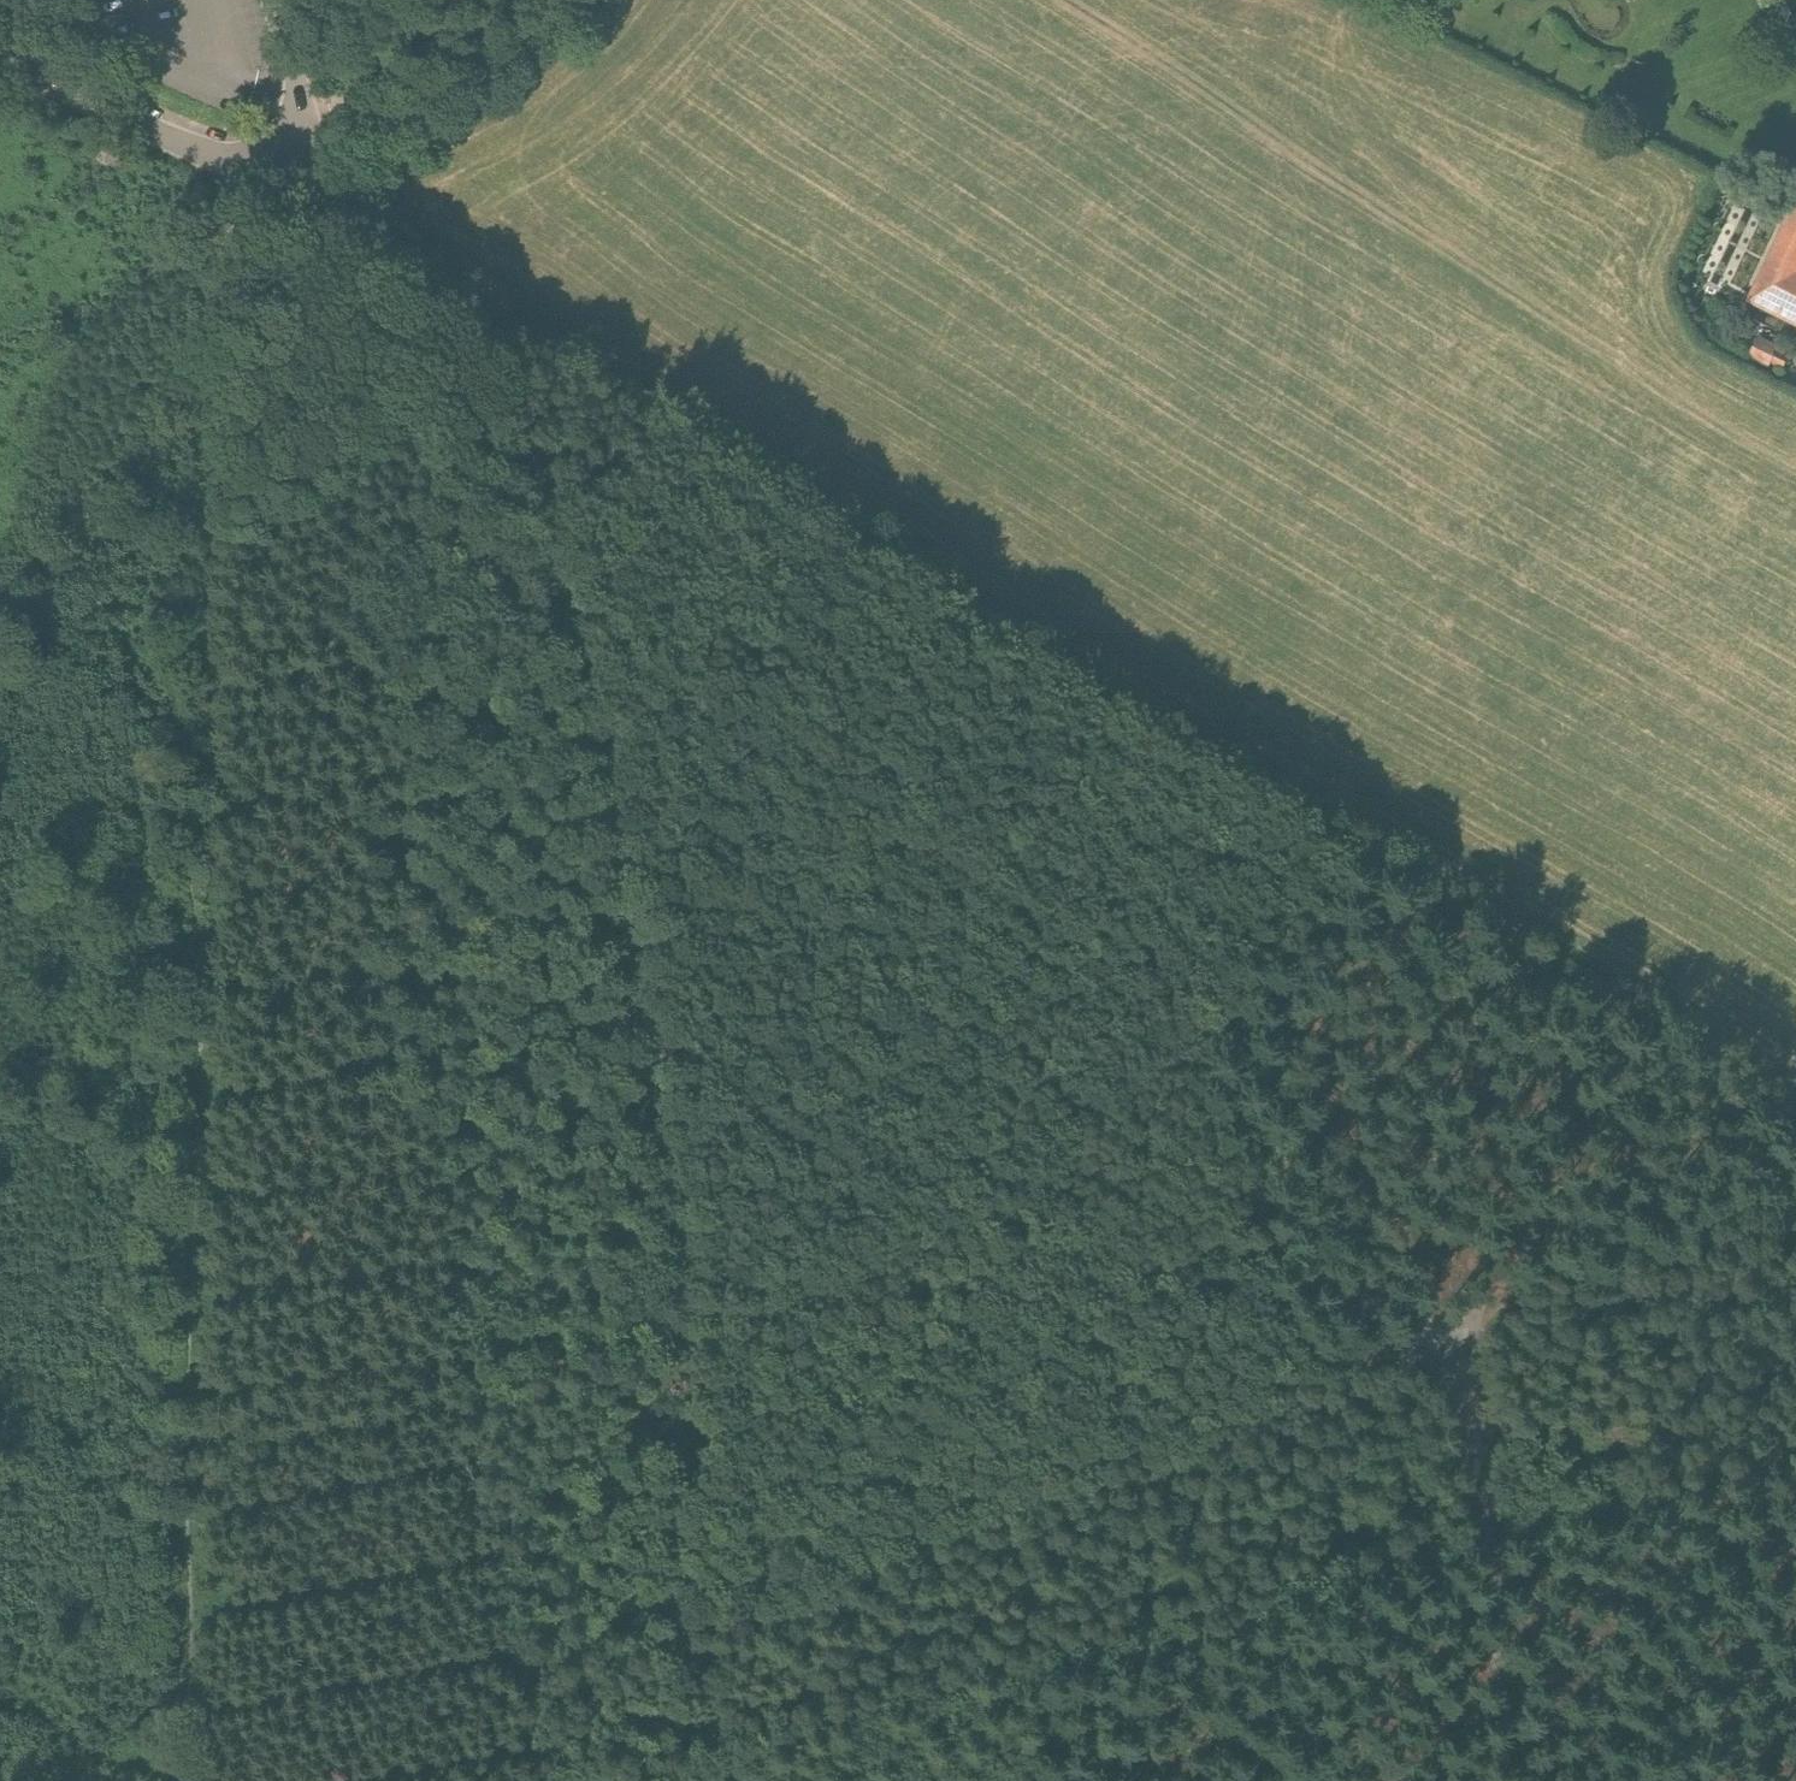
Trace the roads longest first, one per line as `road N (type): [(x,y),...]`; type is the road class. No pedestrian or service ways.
road 1 (track): [(521,414),(570,590),(680,1226),(671,1614),(725,1780)]
road 2 (unclassified): [(275,0),(303,112),(293,142),(262,158),(228,159),(177,143),(0,58)]
road 3 (track): [(1450,1349),(1475,1436),(1517,1780)]
road 4 (track): [(298,134),(359,235),(484,357),(521,414)]
road 5 (track): [(364,109),(459,80),(577,0)]

